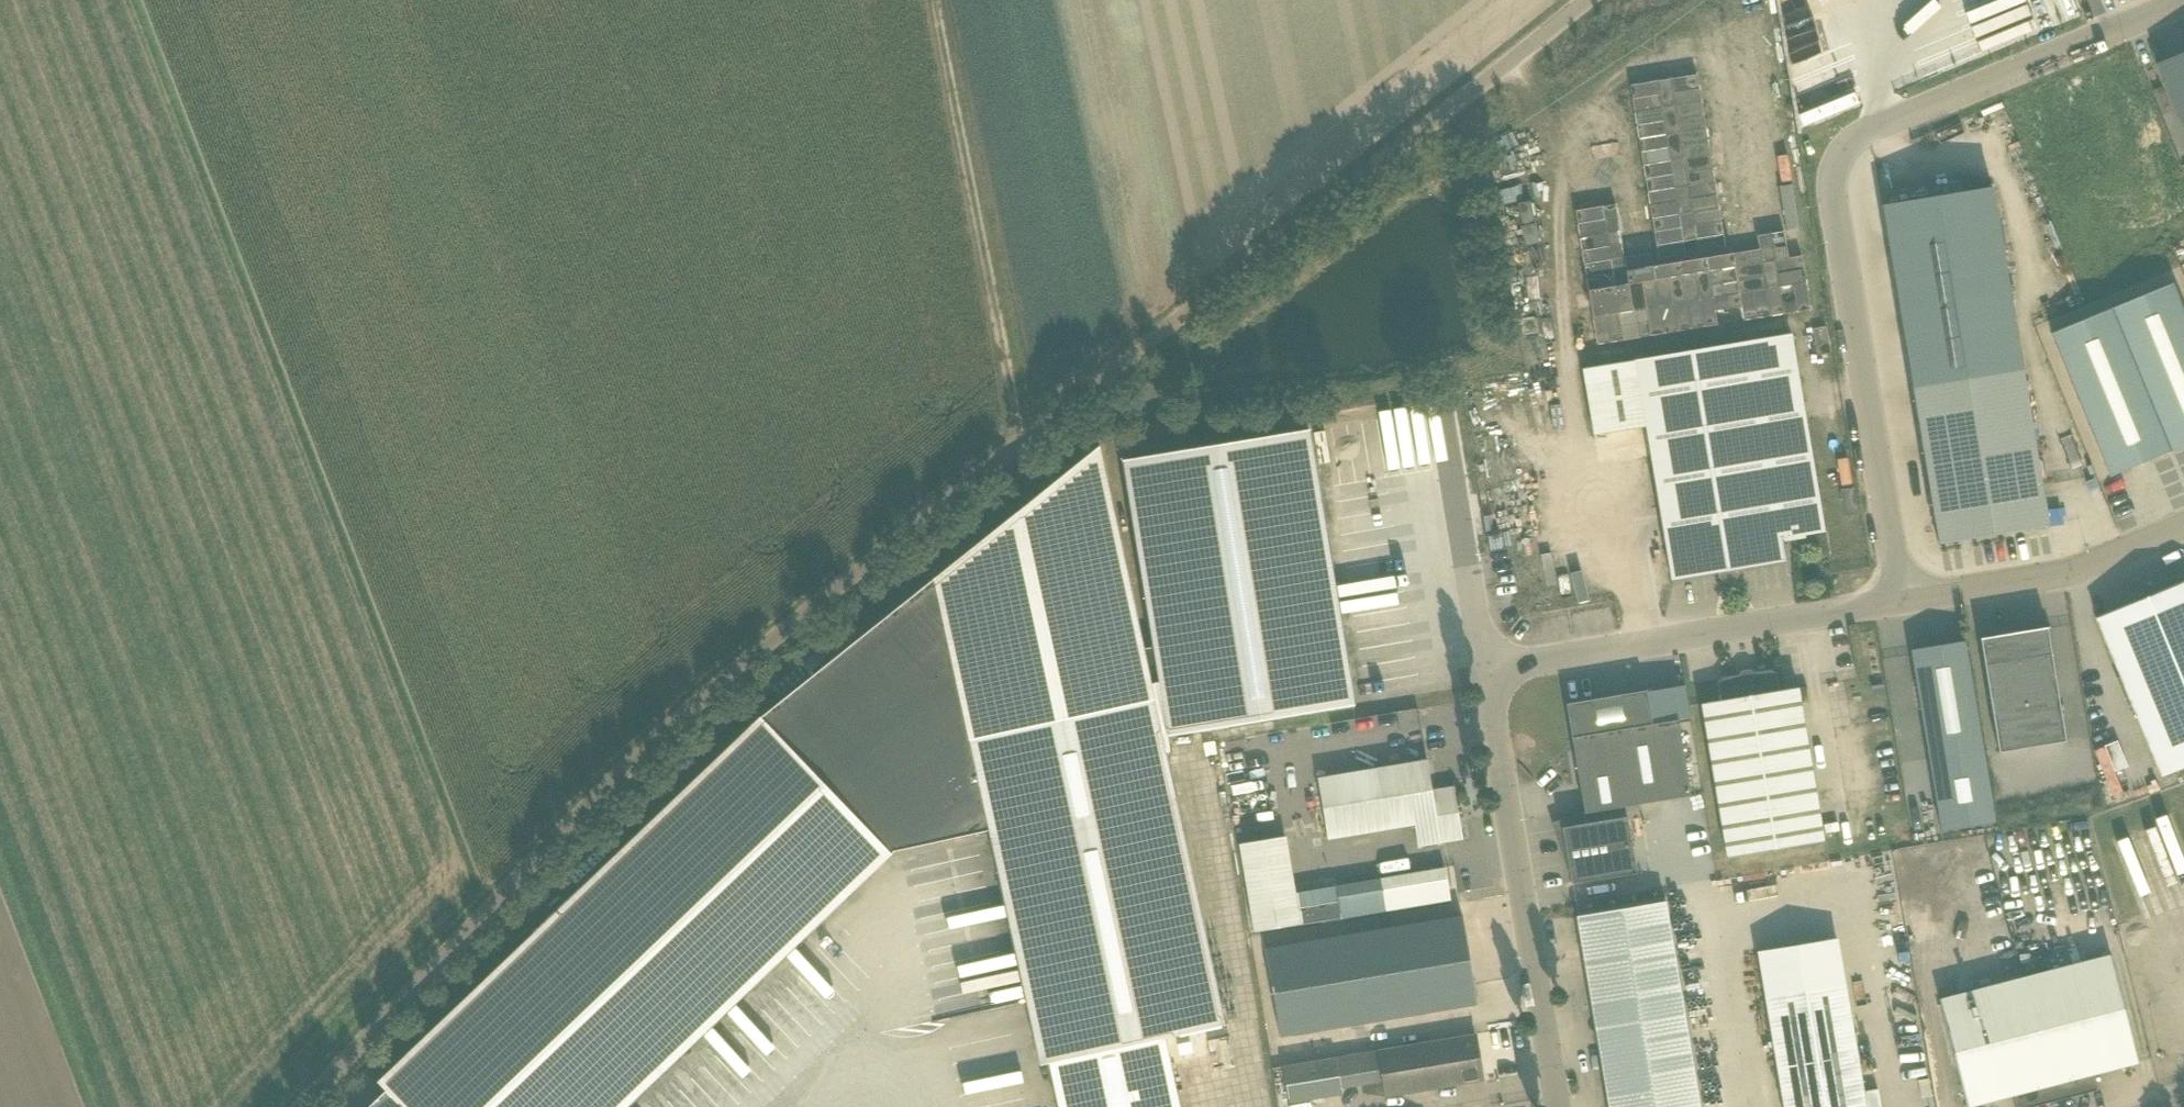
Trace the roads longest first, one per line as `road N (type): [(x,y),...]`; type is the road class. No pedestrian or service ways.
road 1 (unclassified): [(306,1106),(723,672),(1582,0)]
road 2 (unclassified): [(1559,1106),(1486,670),(1901,601)]
road 3 (unclassified): [(1901,601),(1832,200),(1836,163),(1861,135),(2183,1)]
road 4 (track): [(1012,442),(1014,415),(933,0)]
road 5 (unclassified): [(1901,601),(2070,572),(2183,525)]

